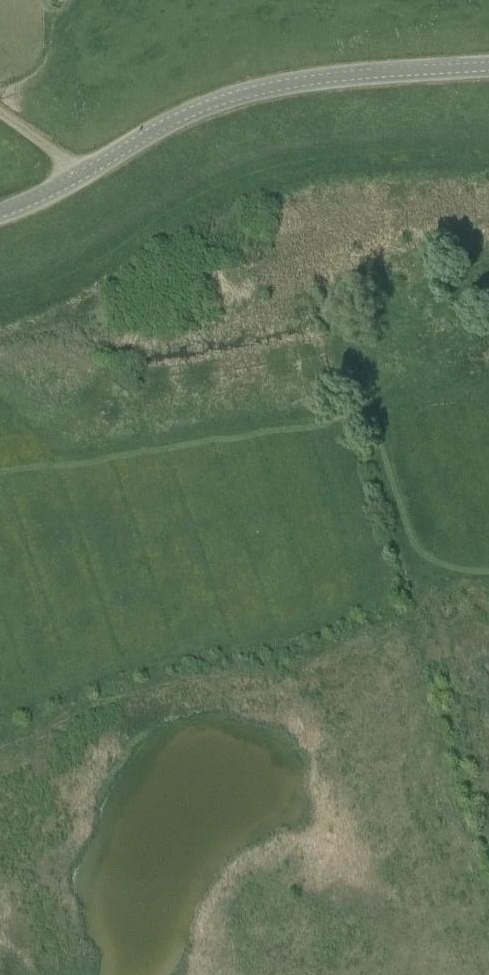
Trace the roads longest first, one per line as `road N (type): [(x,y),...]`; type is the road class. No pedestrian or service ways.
road 1 (tertiary): [(0,214),(42,197),(173,115),(257,84),(488,65)]

